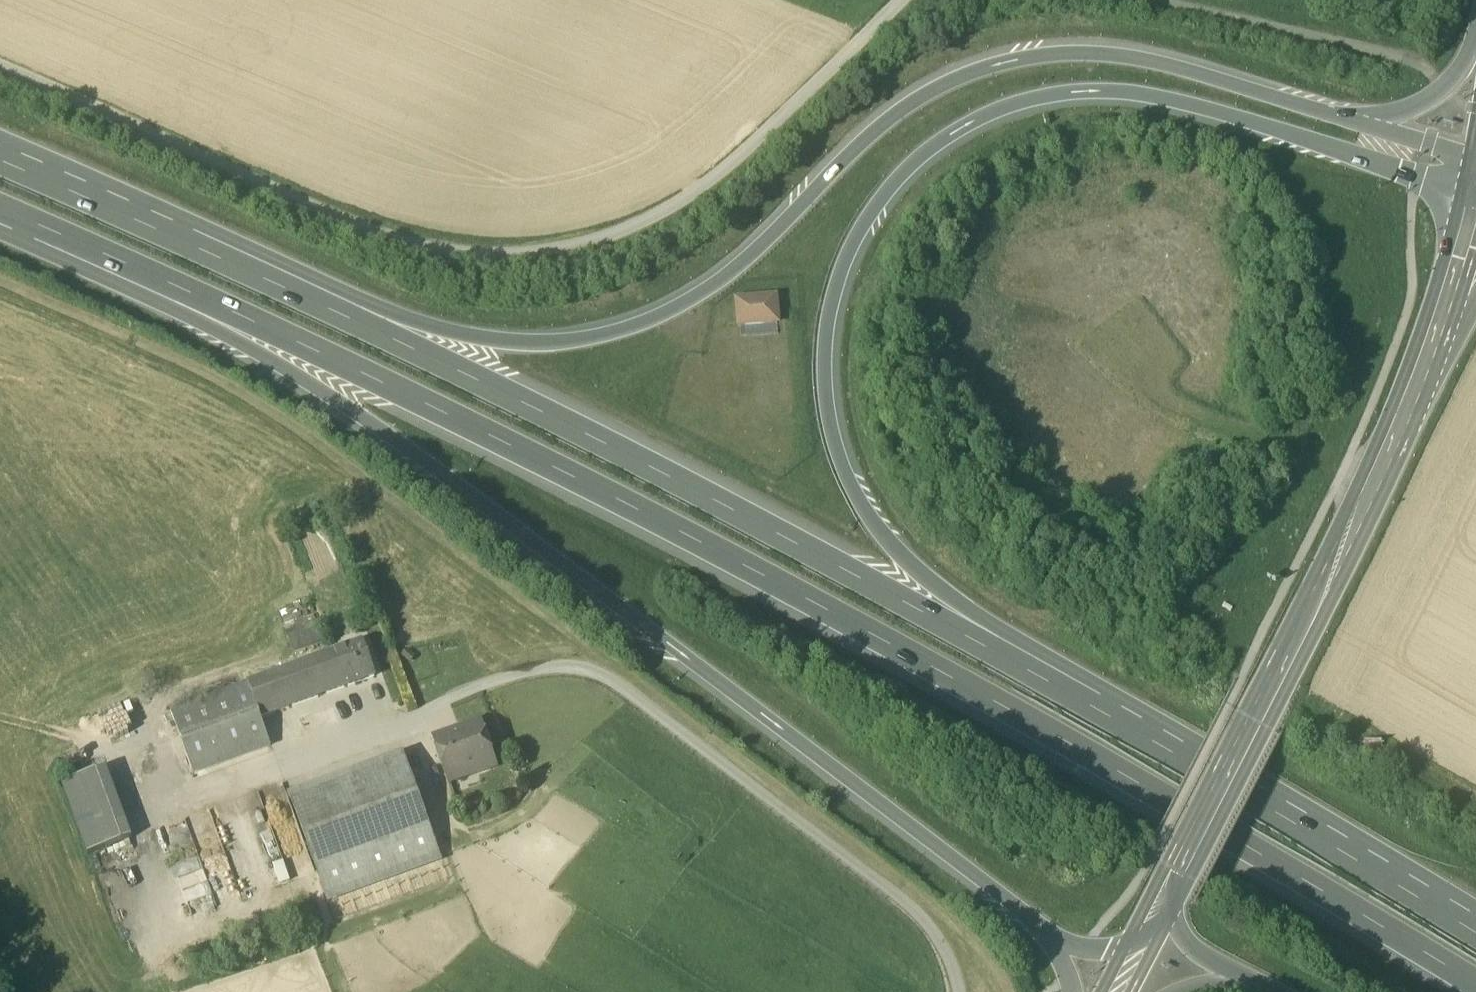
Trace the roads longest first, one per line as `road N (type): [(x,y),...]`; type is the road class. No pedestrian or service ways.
road 1 (motorway): [(1475,900),(937,584),(885,536),(851,487),(831,433),(824,369),(840,270),(888,190),(929,148),(986,114),(1050,95),(1160,100),(1475,197)]
road 2 (motorway): [(1475,928),(1153,735),(592,437),(0,159)]
road 3 (motorway): [(0,209),(321,350),(674,532),(1134,776),(1475,976)]
road 4 (motorway): [(1341,117),(1142,61),(1075,54),(999,63),(930,91),(866,135),(744,260),(686,300),(618,331),(550,341),(417,323),(0,137)]
road 5 (motorway): [(0,228),(255,349),(348,404),(1041,934)]
road 6 (track): [(898,0),(708,187),(615,234),(534,249),(447,246),(309,205),(0,70)]
road 7 (secondary): [(1420,379),(1361,513),(1169,886)]
road 8 (residential): [(960,991),(945,945),(913,907),(591,669)]
road 9 (secondary): [(1475,202),(1420,379)]
road 10 (motorway): [(1475,45),(1457,77),(1425,103),(1341,117)]
road 11 (motorway): [(1169,886),(1179,940),(1203,963),(1263,991)]
road 12 (motorway): [(1475,159),(1341,117)]

